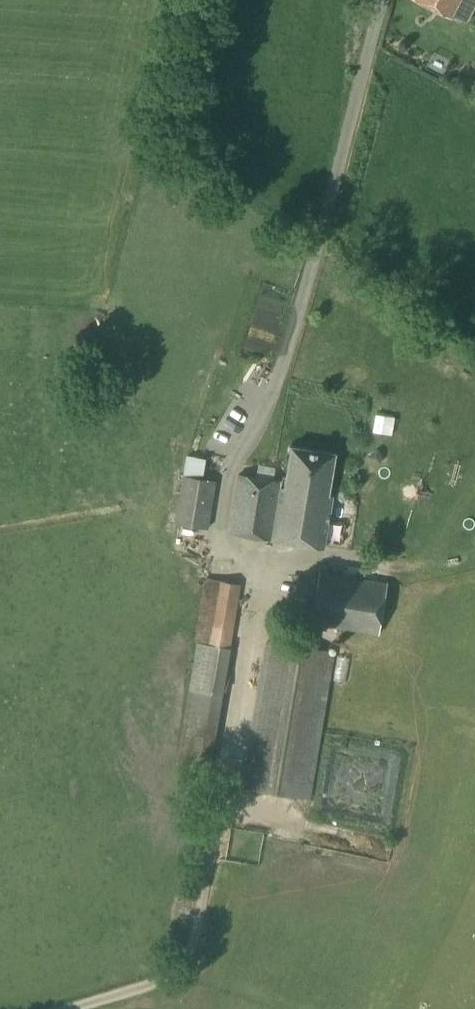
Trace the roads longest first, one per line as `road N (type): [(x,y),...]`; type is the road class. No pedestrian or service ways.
road 1 (track): [(88,1008),(182,970),(195,943),(226,769)]

